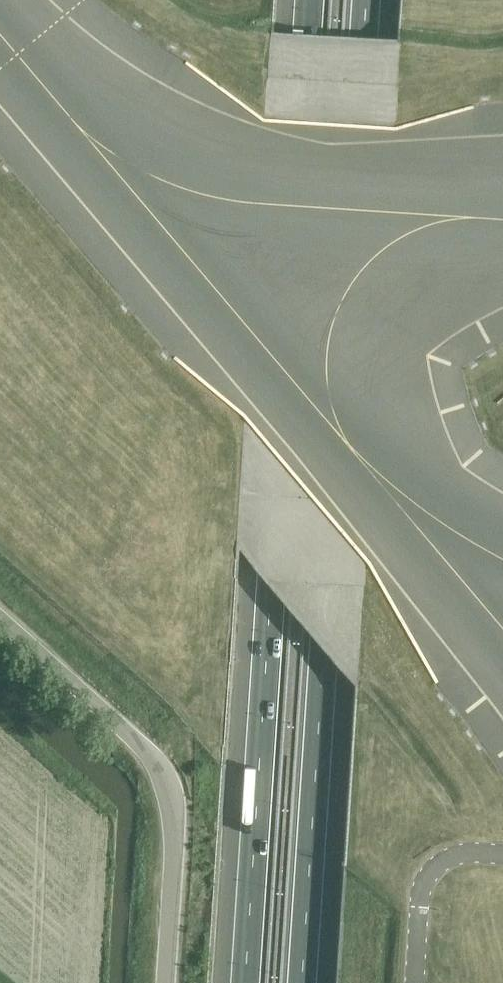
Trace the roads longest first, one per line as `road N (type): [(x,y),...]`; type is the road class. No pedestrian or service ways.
road 1 (motorway): [(304,982),(367,0)]
road 2 (motorway): [(308,0),(247,982)]
road 3 (unclassified): [(165,982),(173,810),(160,769),(0,619)]

